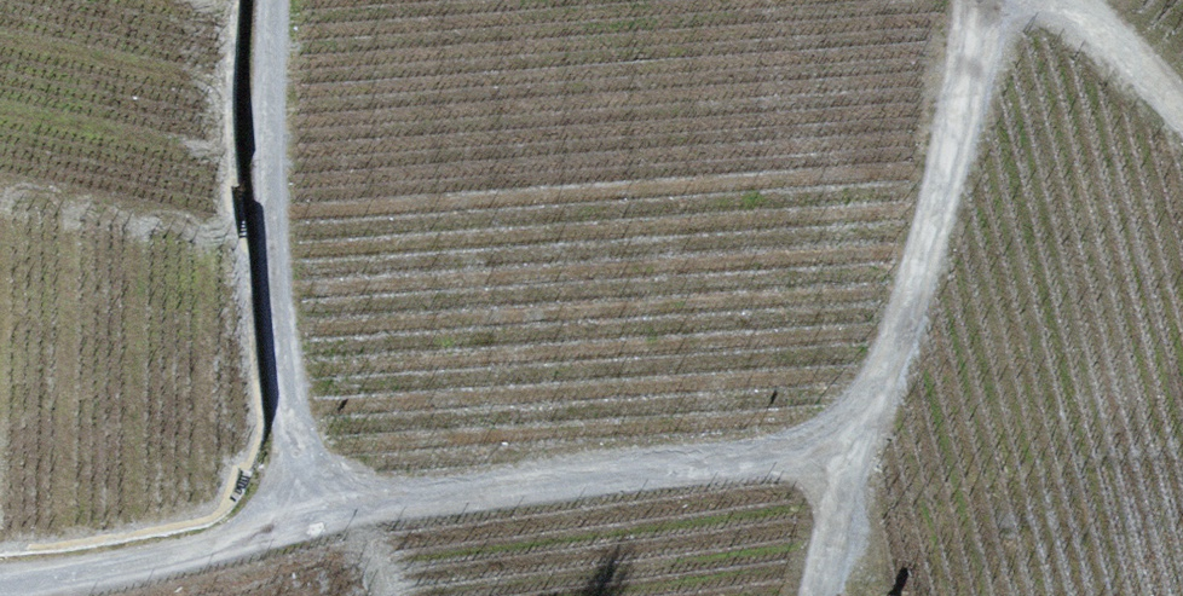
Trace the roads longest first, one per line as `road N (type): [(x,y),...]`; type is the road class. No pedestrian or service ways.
road 1 (track): [(857,468),(736,465),(310,520),(200,552),(0,590)]
road 2 (track): [(270,0),(280,340),(310,520)]
road 3 (track): [(857,468),(1001,0)]
road 4 (track): [(1066,0),(1182,111)]
road 5 (track): [(824,595),(857,468)]

